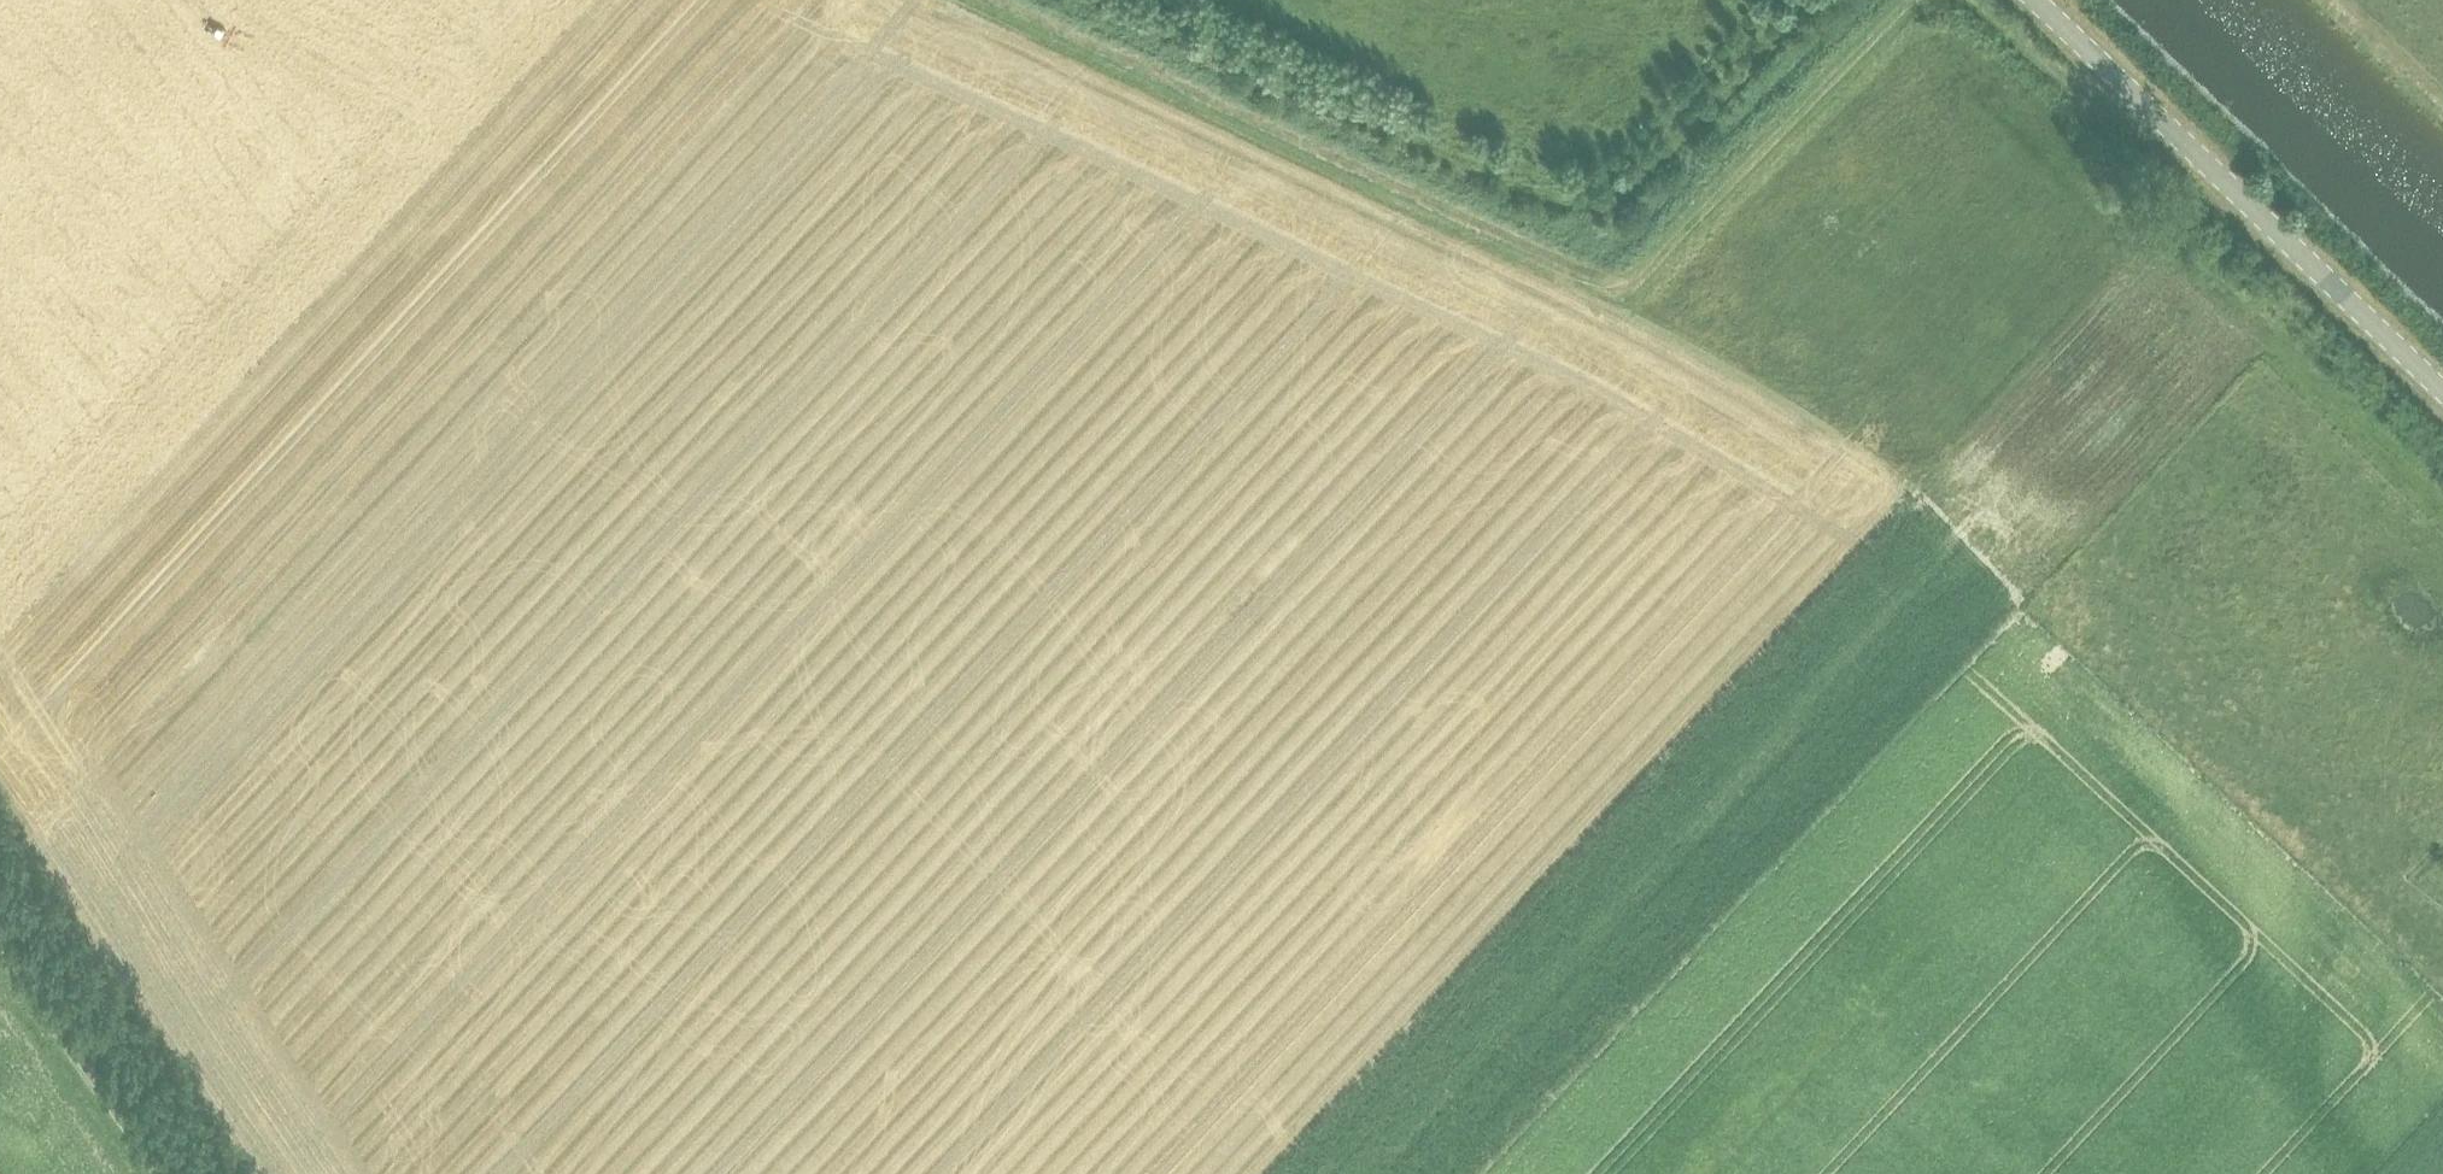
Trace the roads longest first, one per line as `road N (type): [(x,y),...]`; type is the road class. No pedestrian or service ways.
road 1 (track): [(1907,0),(1627,285),(1606,294),(980,0)]
road 2 (tertiary): [(2442,386),(2036,0)]
road 3 (track): [(161,1173),(0,938)]
road 4 (track): [(2192,150),(2087,115),(1970,0)]

